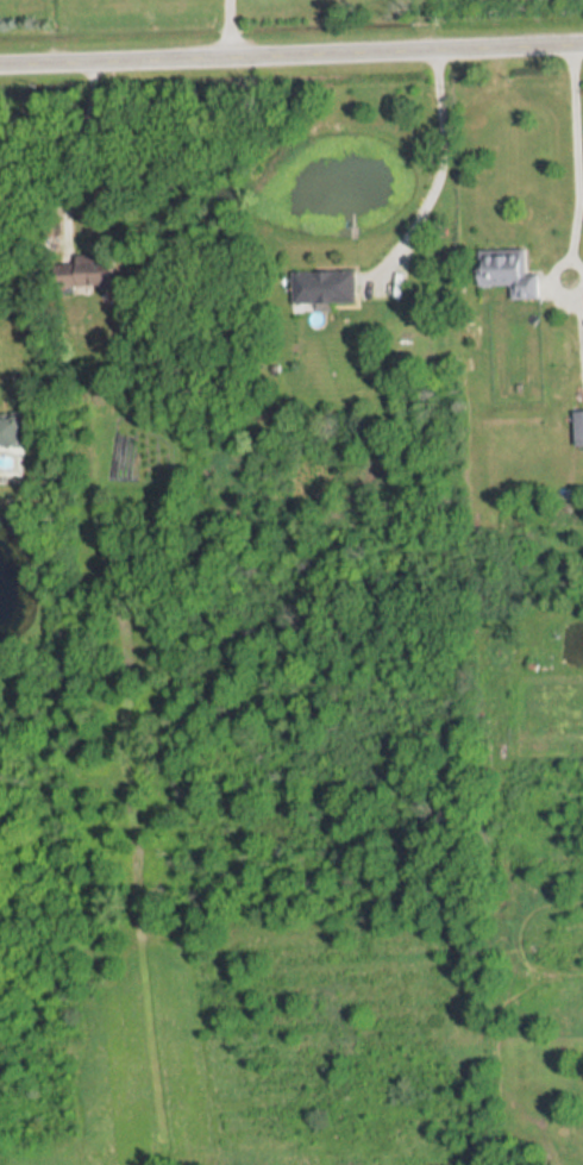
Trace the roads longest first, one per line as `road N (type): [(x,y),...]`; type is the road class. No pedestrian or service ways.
road 1 (residential): [(0,67),(582,46)]

